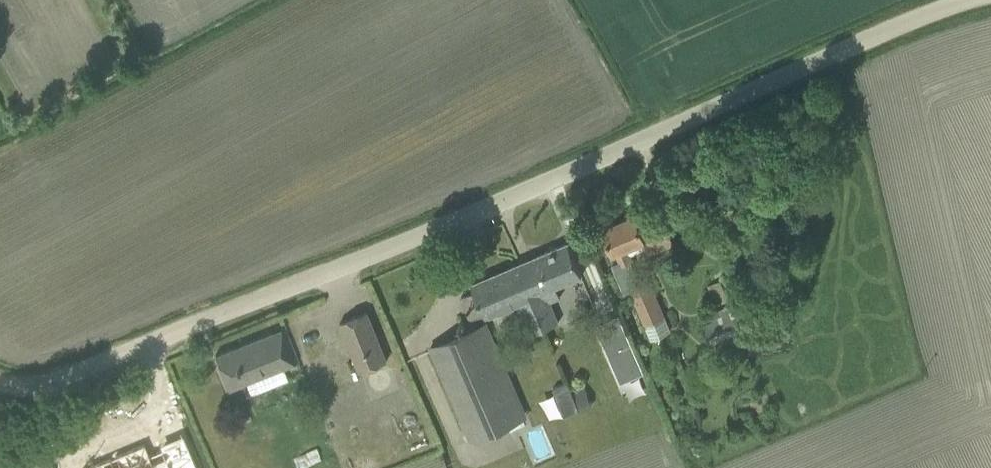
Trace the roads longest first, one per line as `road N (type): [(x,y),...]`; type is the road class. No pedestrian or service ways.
road 1 (unclassified): [(0,381),(56,383),(966,0)]

